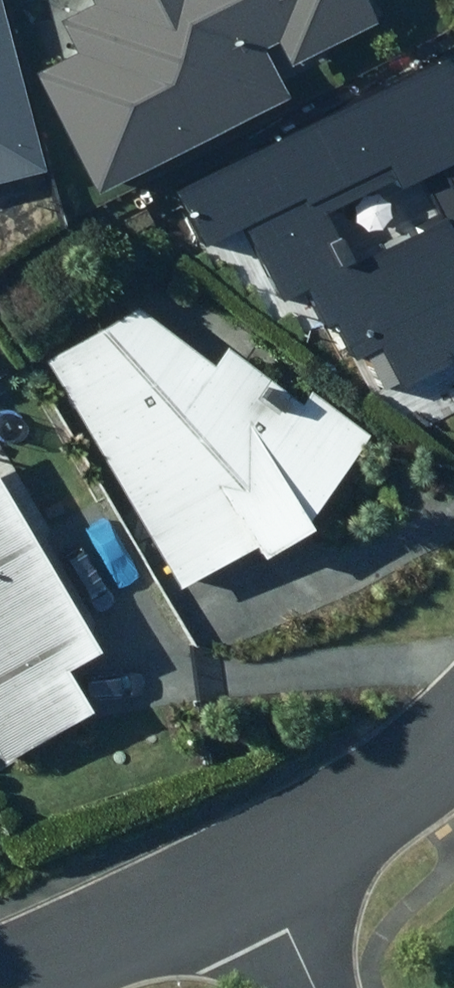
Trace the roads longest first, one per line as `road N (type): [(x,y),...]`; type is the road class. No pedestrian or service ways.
road 1 (residential): [(13,987),(261,880)]
road 2 (residential): [(261,880),(389,796),(453,740)]

